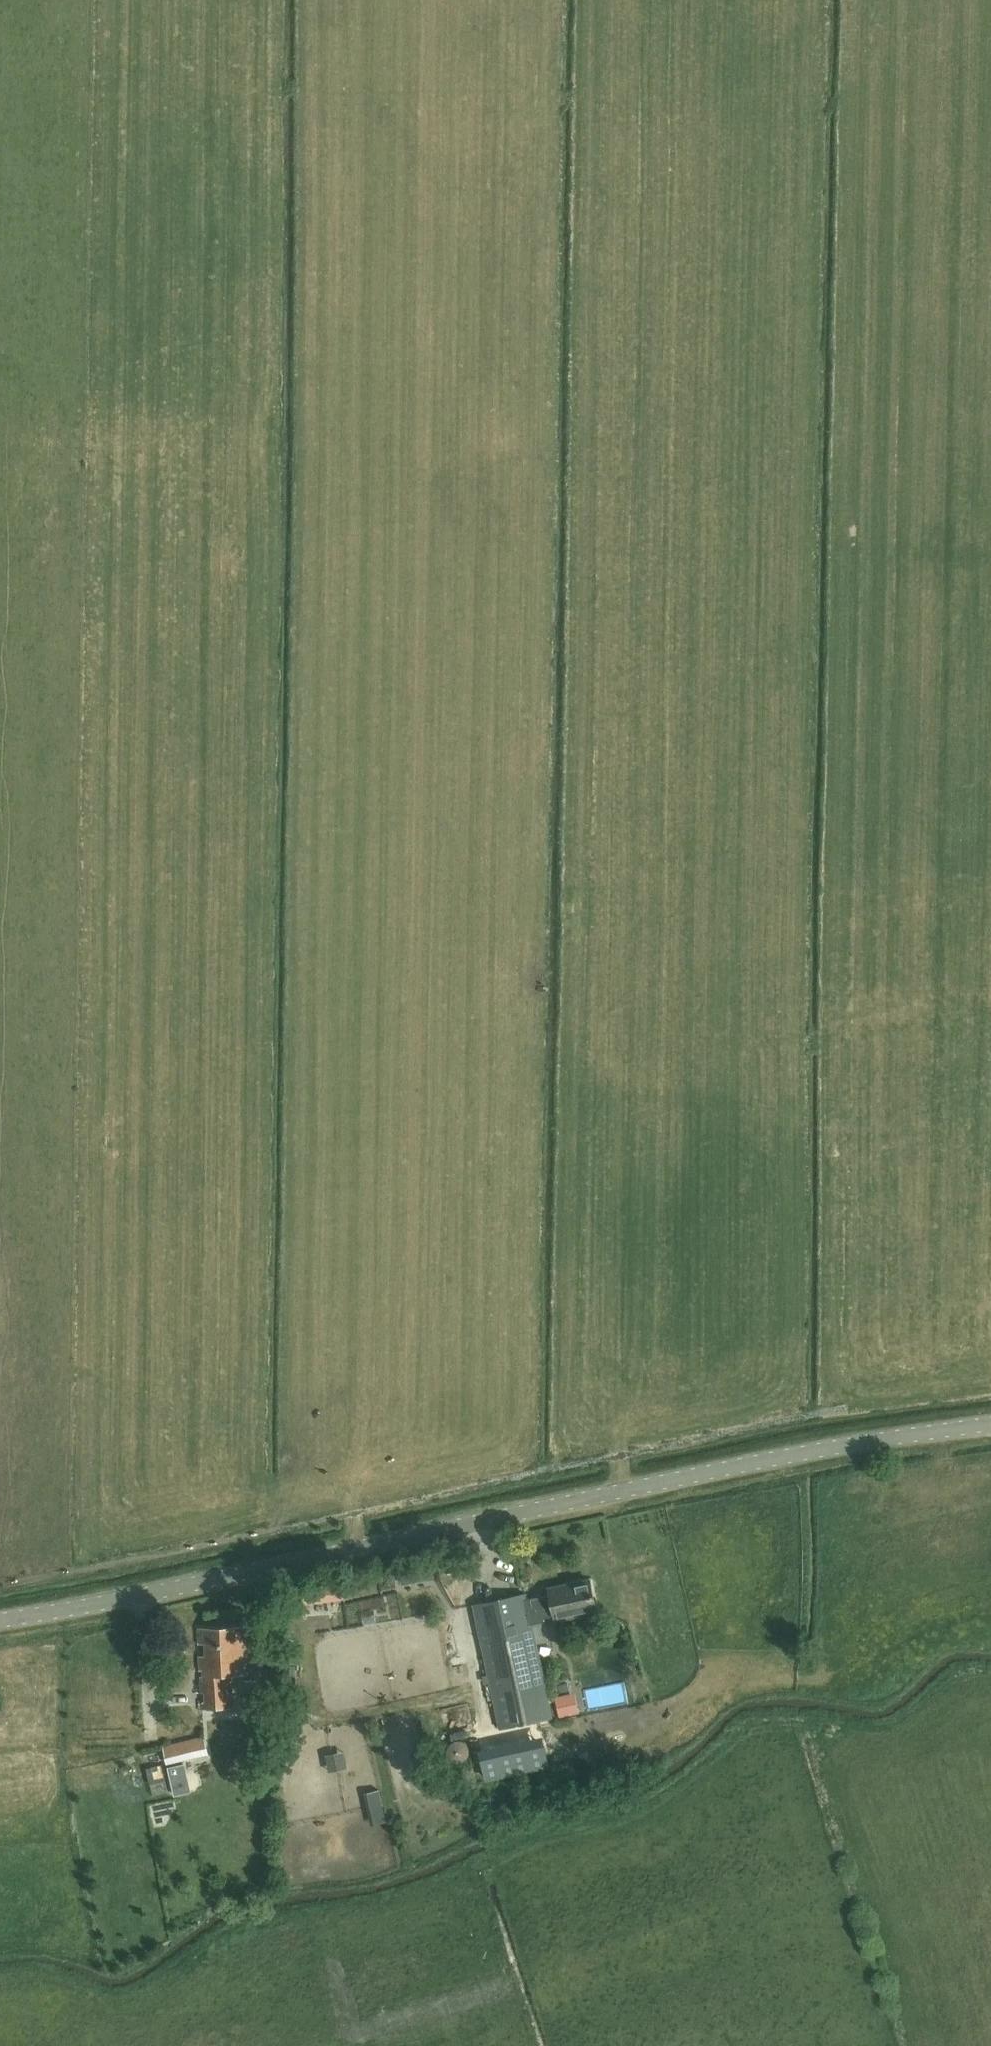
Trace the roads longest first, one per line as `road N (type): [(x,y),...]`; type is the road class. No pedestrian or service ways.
road 1 (tertiary): [(0,1619),(771,1457),(990,1423)]

